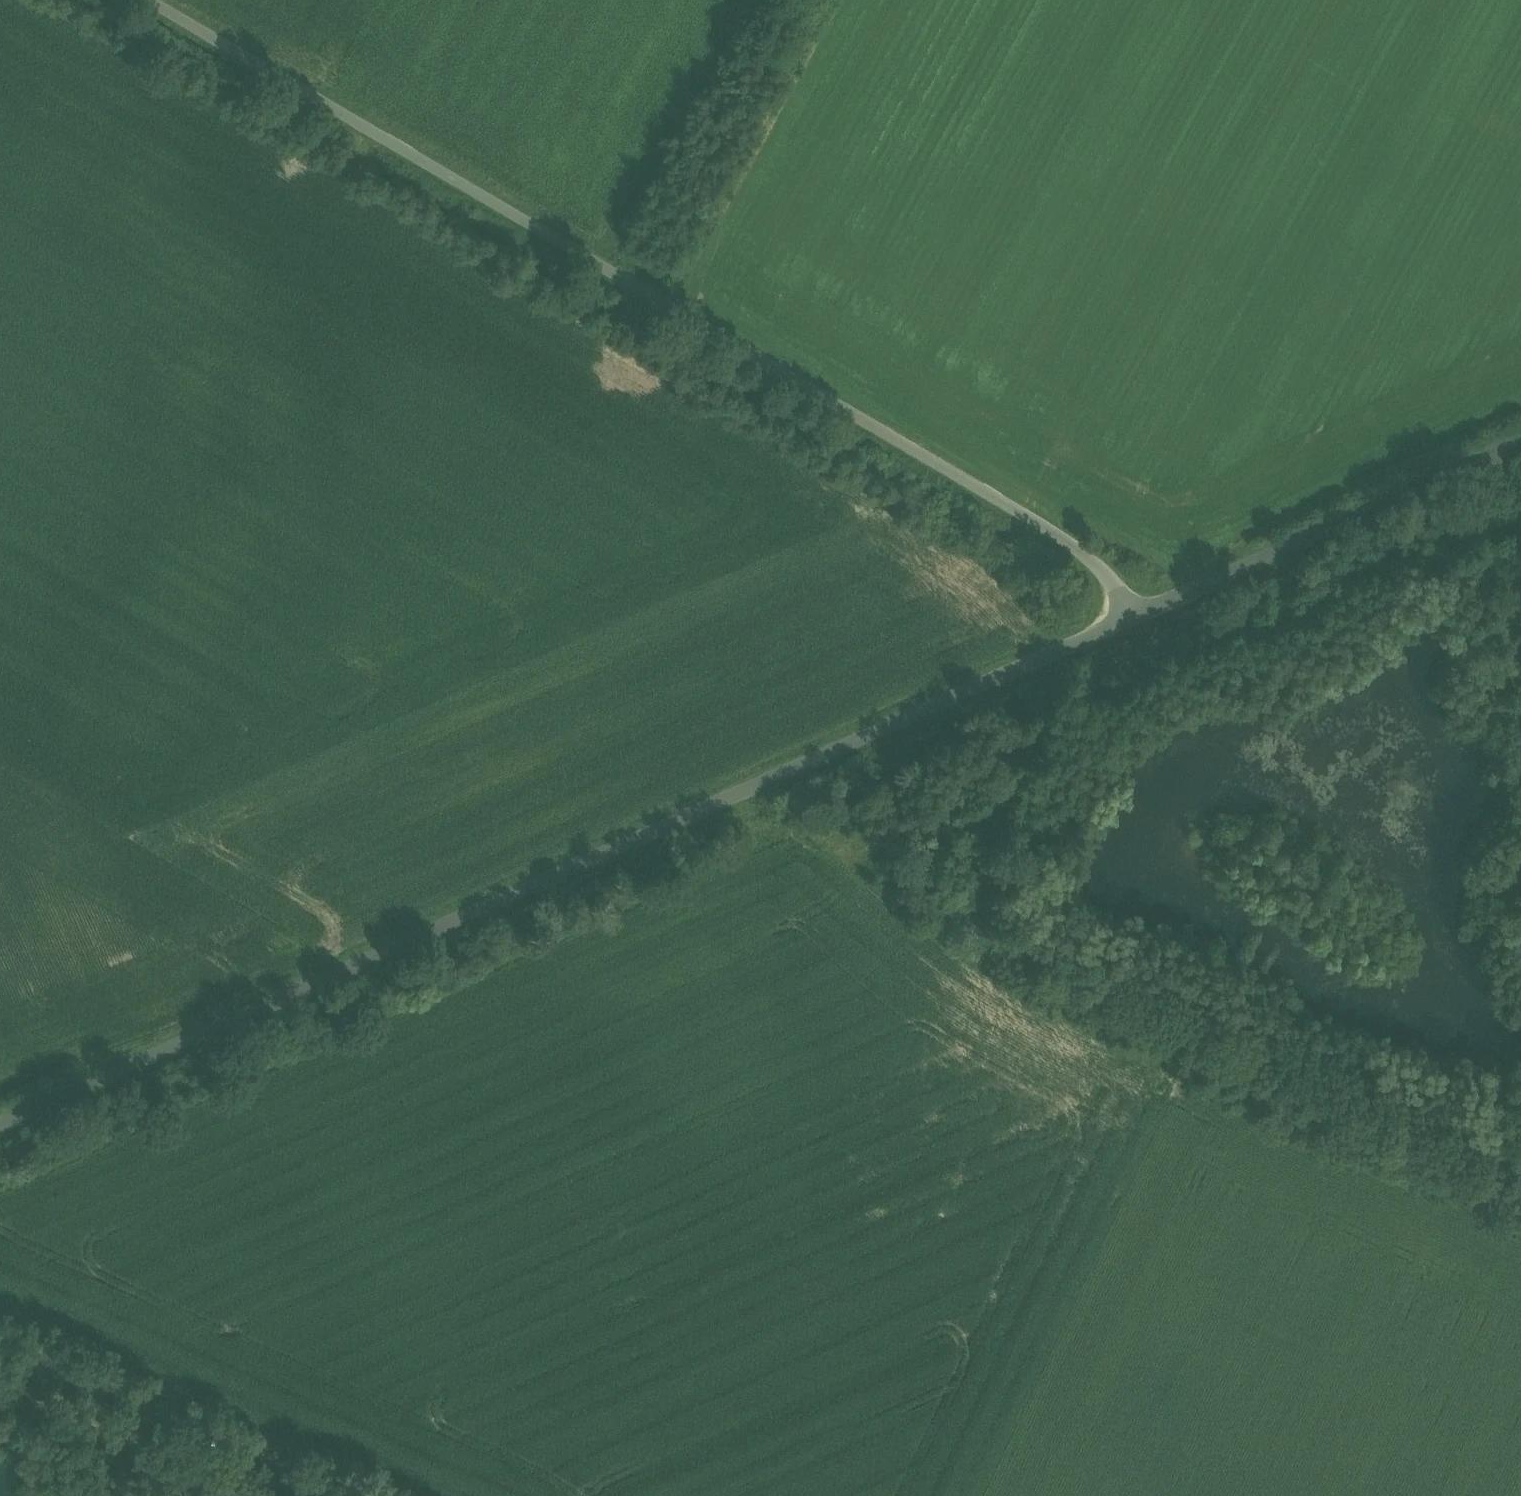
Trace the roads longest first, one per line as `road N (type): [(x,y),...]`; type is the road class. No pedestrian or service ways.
road 1 (residential): [(1133,620),(0,1126)]
road 2 (residential): [(164,0),(1058,529),(1107,576),(1133,620)]
road 3 (residential): [(1520,446),(1133,620)]
road 4 (residential): [(0,1331),(359,1495)]

